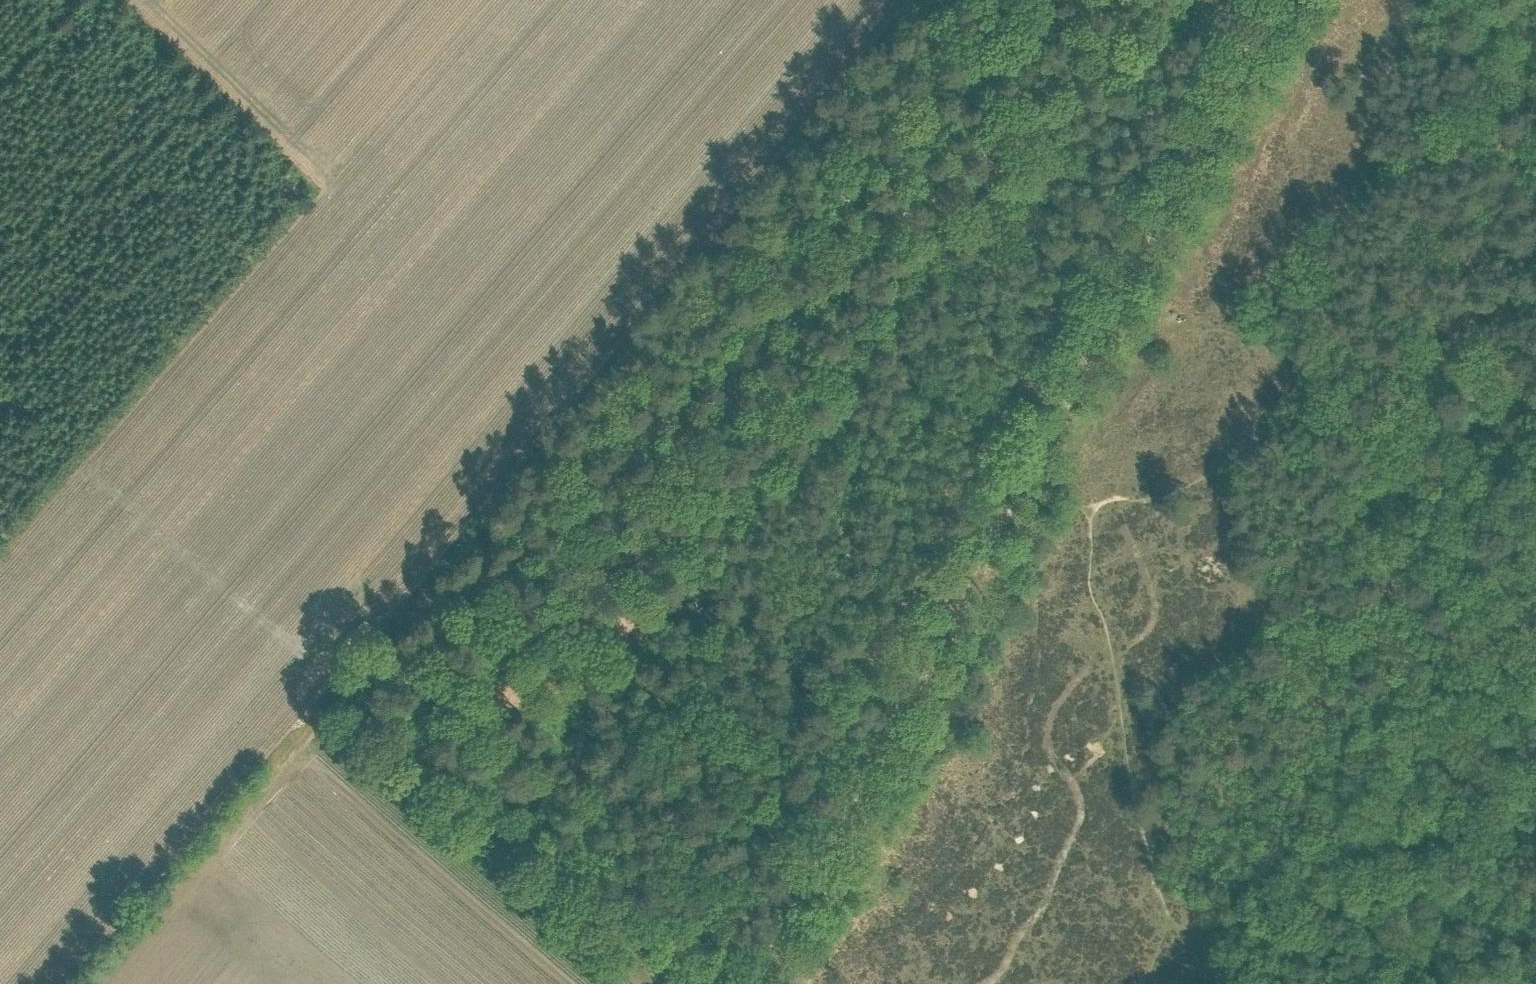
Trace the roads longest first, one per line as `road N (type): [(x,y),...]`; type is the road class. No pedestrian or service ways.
road 1 (track): [(763,983),(1279,0)]

